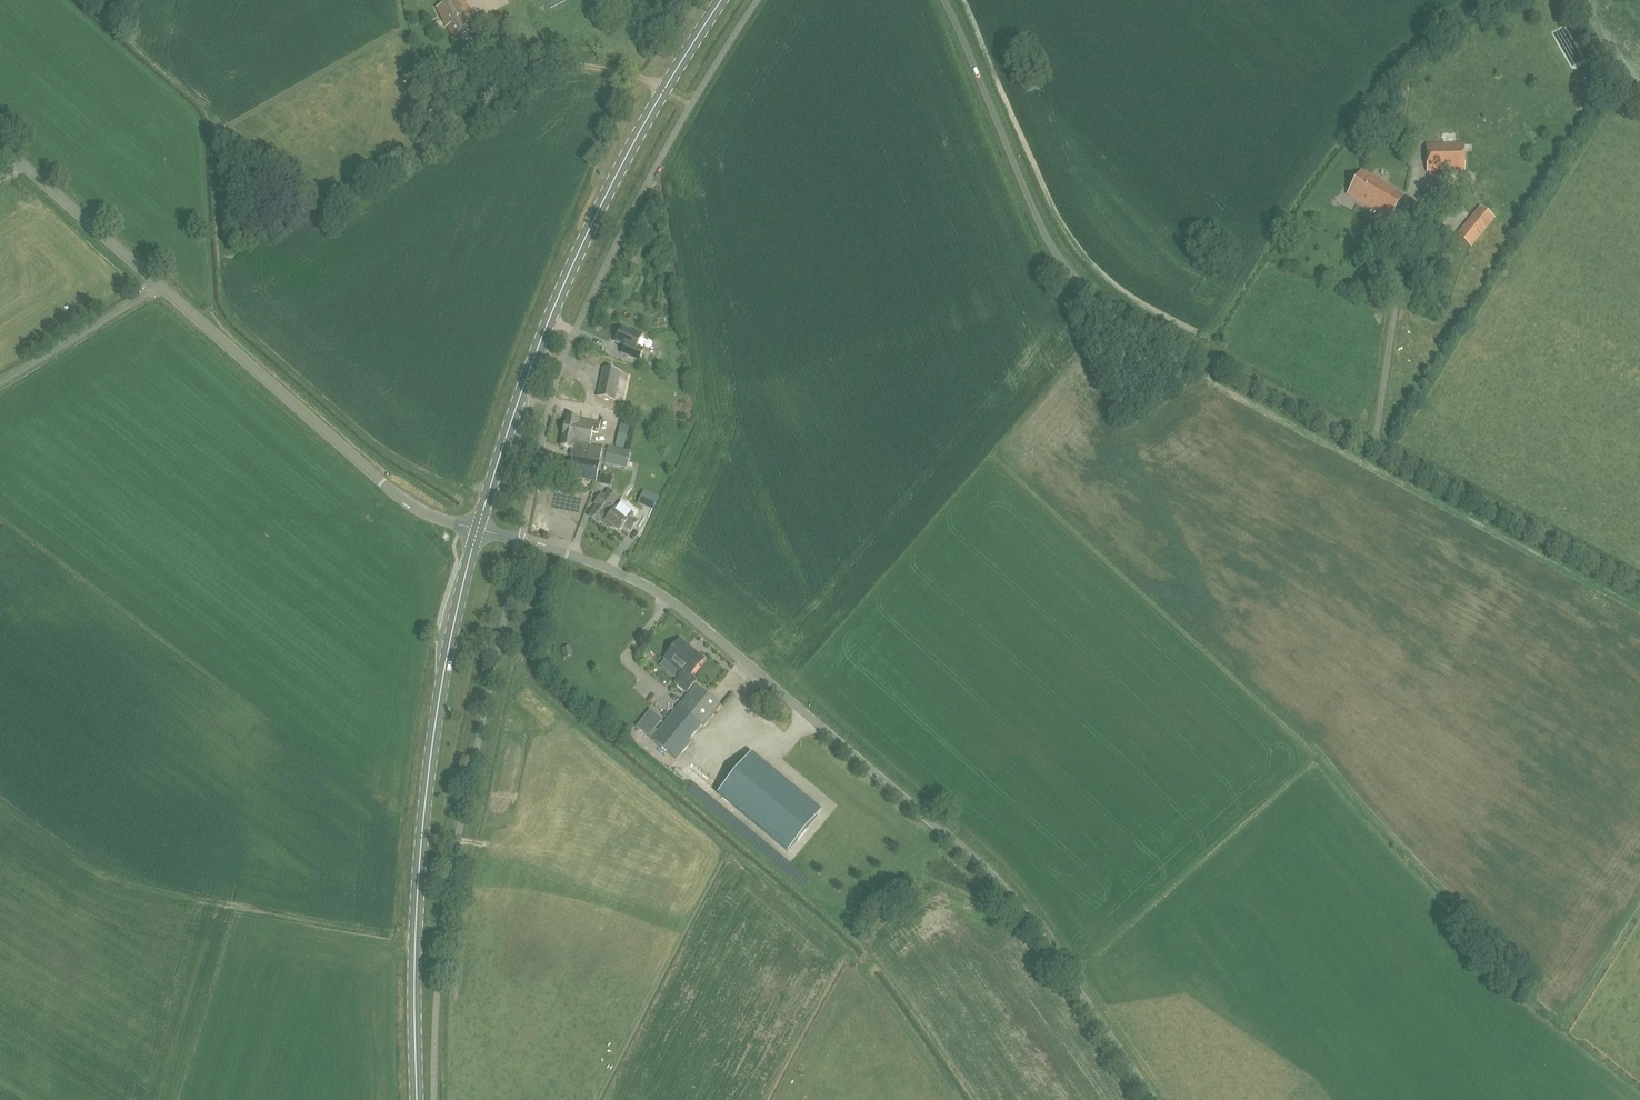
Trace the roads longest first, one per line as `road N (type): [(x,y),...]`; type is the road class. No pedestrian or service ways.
road 1 (unclassified): [(1639,577),(1090,292),(1049,248),(939,0)]
road 2 (unclassified): [(1152,1099),(1000,884),(746,663),(612,569),(477,530)]
road 3 (unclassified): [(477,530),(396,496),(0,145)]
road 4 (secondary): [(477,530),(571,269),(652,109),(721,0)]
road 5 (secondary): [(417,1099),(418,878),(450,634),(477,530)]

